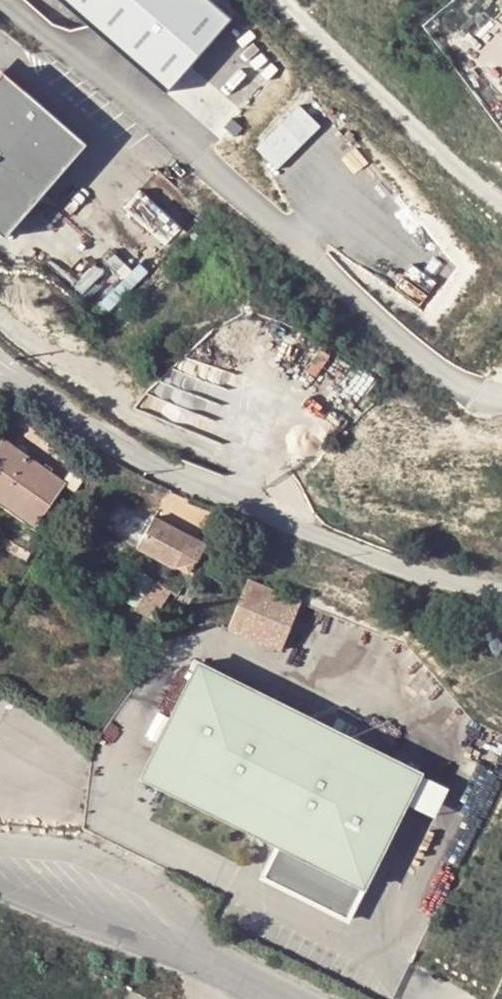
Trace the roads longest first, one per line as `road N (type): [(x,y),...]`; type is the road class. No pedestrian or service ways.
road 1 (unclassified): [(0,361),(100,437),(183,479),(365,554),(501,587)]
road 2 (unclassified): [(276,994),(127,875),(79,853),(0,847)]
road 3 (unclassified): [(0,889),(276,994)]

